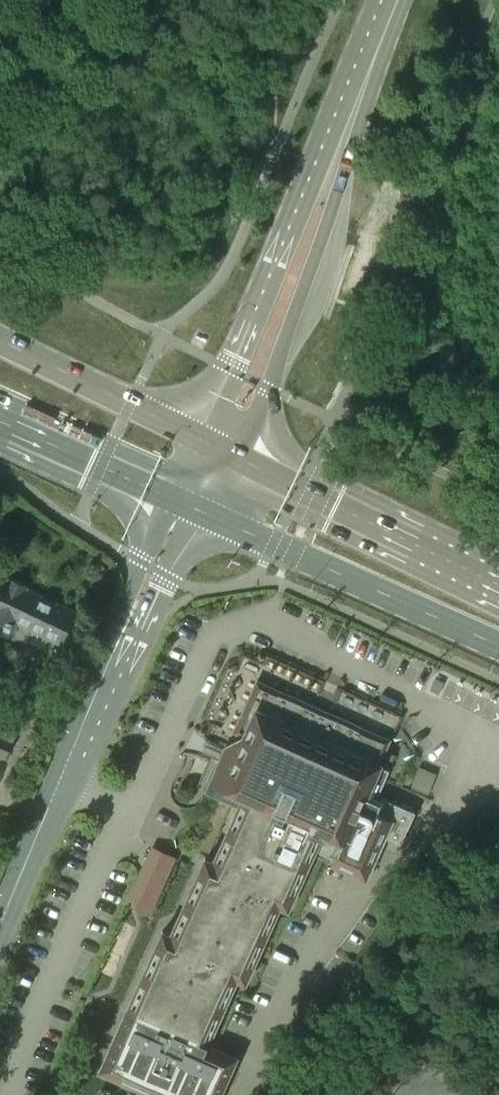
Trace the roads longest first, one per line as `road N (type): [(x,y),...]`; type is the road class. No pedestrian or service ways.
road 1 (primary): [(209,514),(498,646)]
road 2 (primary): [(498,582),(239,456)]
road 3 (primary): [(239,456),(271,389),(328,183)]
road 4 (primary): [(328,183),(293,238),(199,436)]
road 5 (unclassified): [(88,728),(209,514)]
road 6 (unclassified): [(170,498),(103,659),(88,728)]
road 7 (primary): [(199,436),(0,339)]
road 8 (unclassified): [(0,923),(88,728)]
road 9 (primary): [(328,183),(397,0)]
road 10 (primary): [(0,422),(170,498)]

